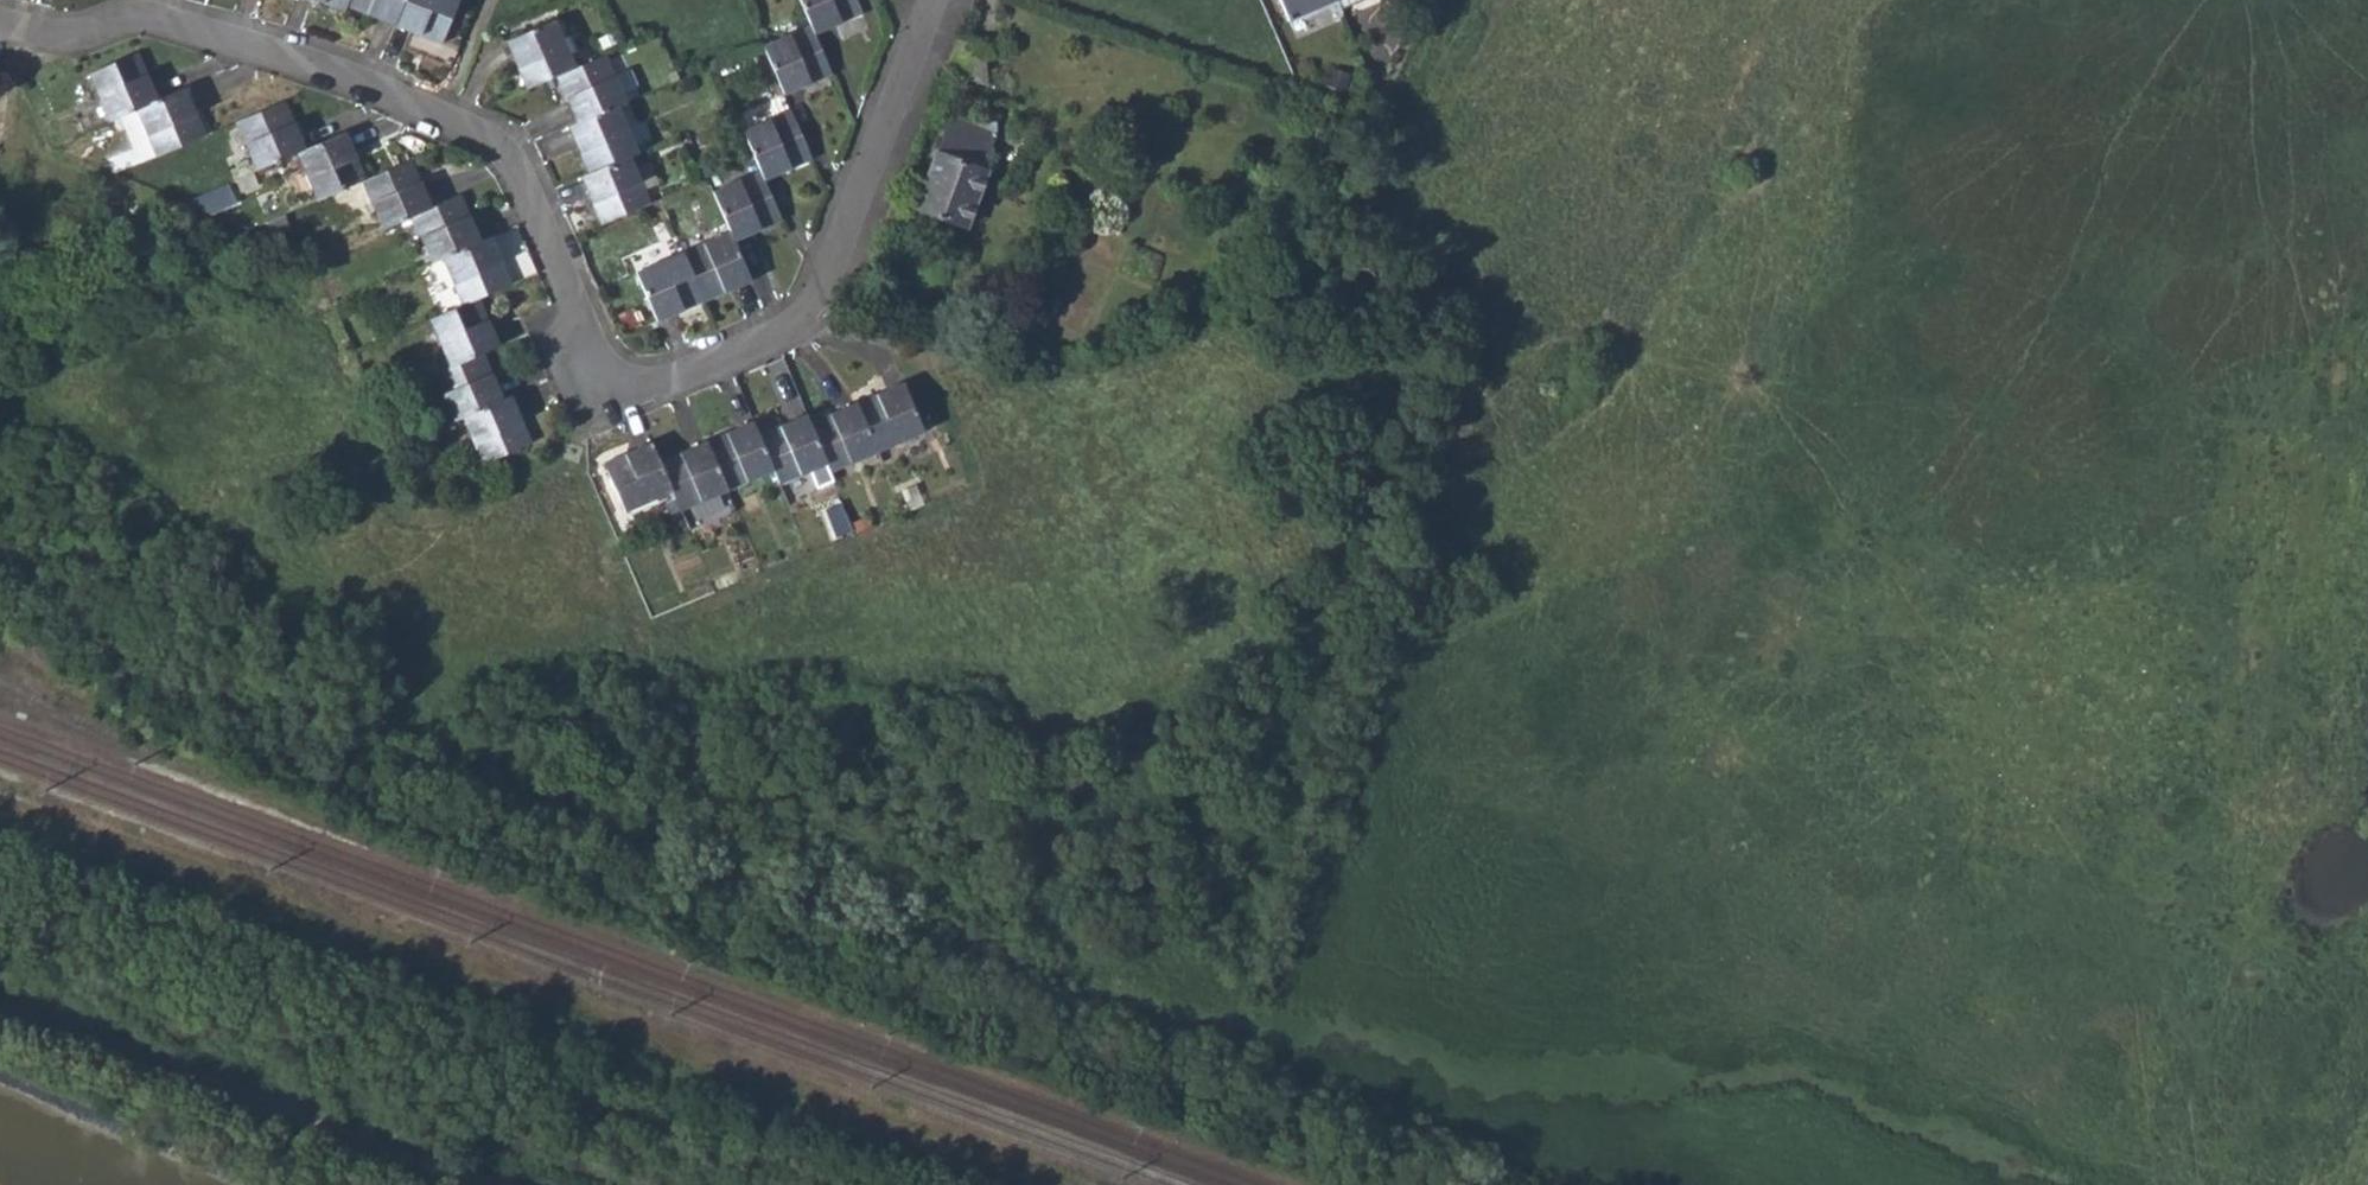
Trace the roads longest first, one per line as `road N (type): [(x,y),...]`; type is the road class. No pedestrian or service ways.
road 1 (residential): [(933,0),(832,276),(809,314),(791,334),(673,385),(647,388),(604,372),(512,164),(495,146),(386,95),(164,22),(136,15),(73,36),(0,22)]
road 2 (track): [(0,1006),(487,1184)]

